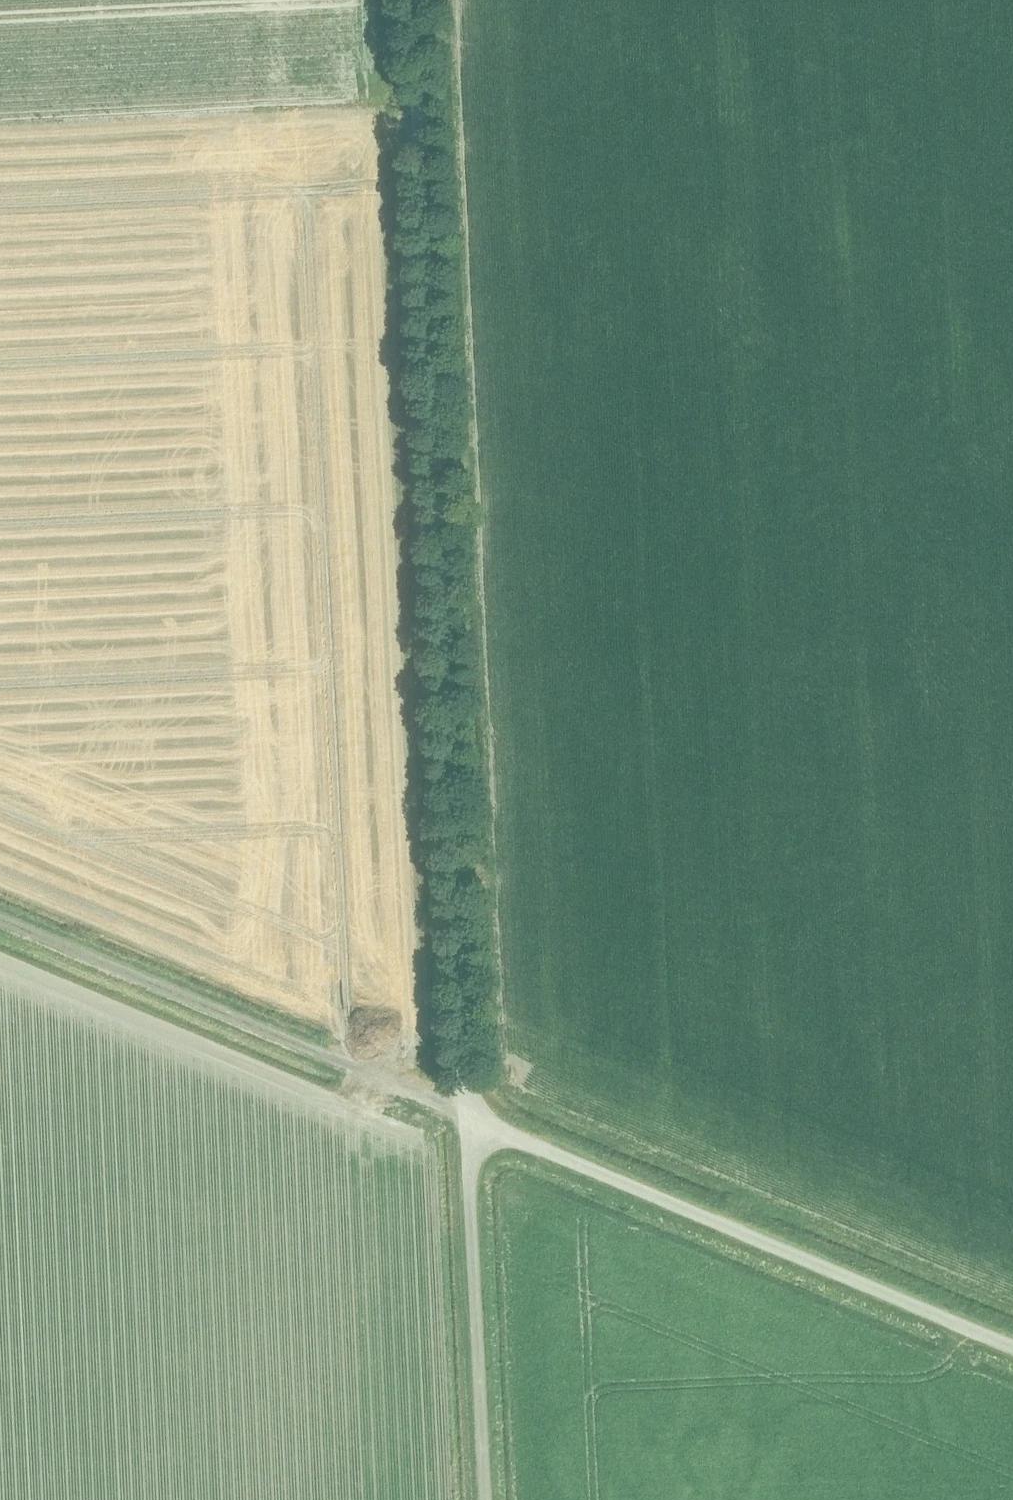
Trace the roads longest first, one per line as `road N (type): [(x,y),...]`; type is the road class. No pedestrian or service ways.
road 1 (unclassified): [(466,1114),(409,0)]
road 2 (unclassified): [(1012,1345),(466,1114)]
road 3 (track): [(0,918),(466,1114)]
road 4 (unclassified): [(483,1499),(466,1114)]

